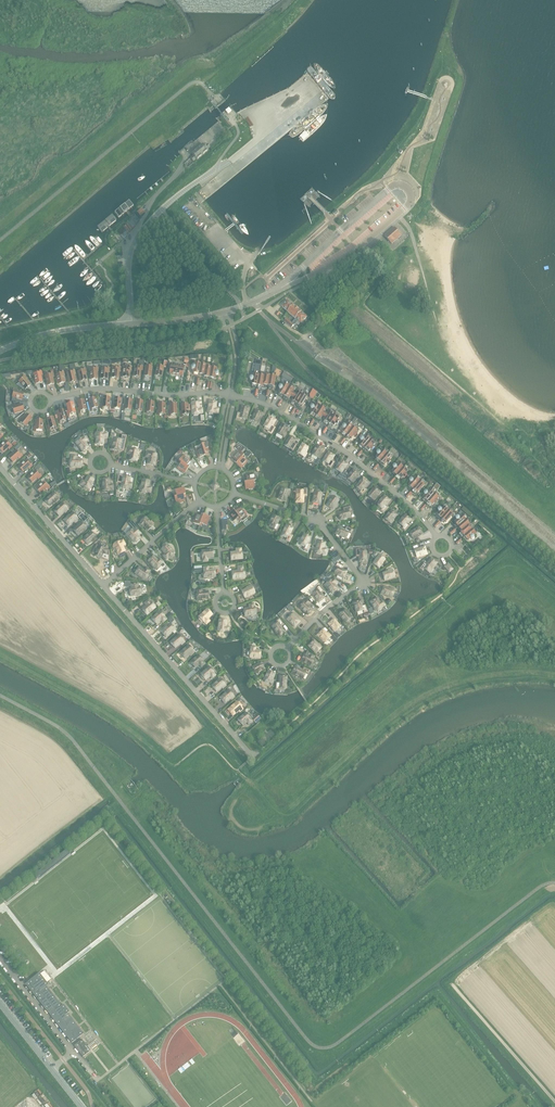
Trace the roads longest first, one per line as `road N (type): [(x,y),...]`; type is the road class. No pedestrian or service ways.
road 1 (residential): [(288,647),(364,582),(319,522),(234,494)]
road 2 (residential): [(438,537),(349,454),(262,403),(234,396)]
road 3 (residential): [(260,751),(253,757),(103,586)]
road 4 (unclassified): [(129,324),(129,243),(218,168)]
road 5 (residential): [(52,400),(100,387),(227,395)]
road 6 (residential): [(103,586),(0,466)]
road 7 (track): [(554,1102),(452,983)]
road 8 (unclassified): [(0,351),(52,333),(129,324)]
road 9 (tertiary): [(81,1106),(0,1002)]
road 10 (residential): [(103,586),(199,502)]

